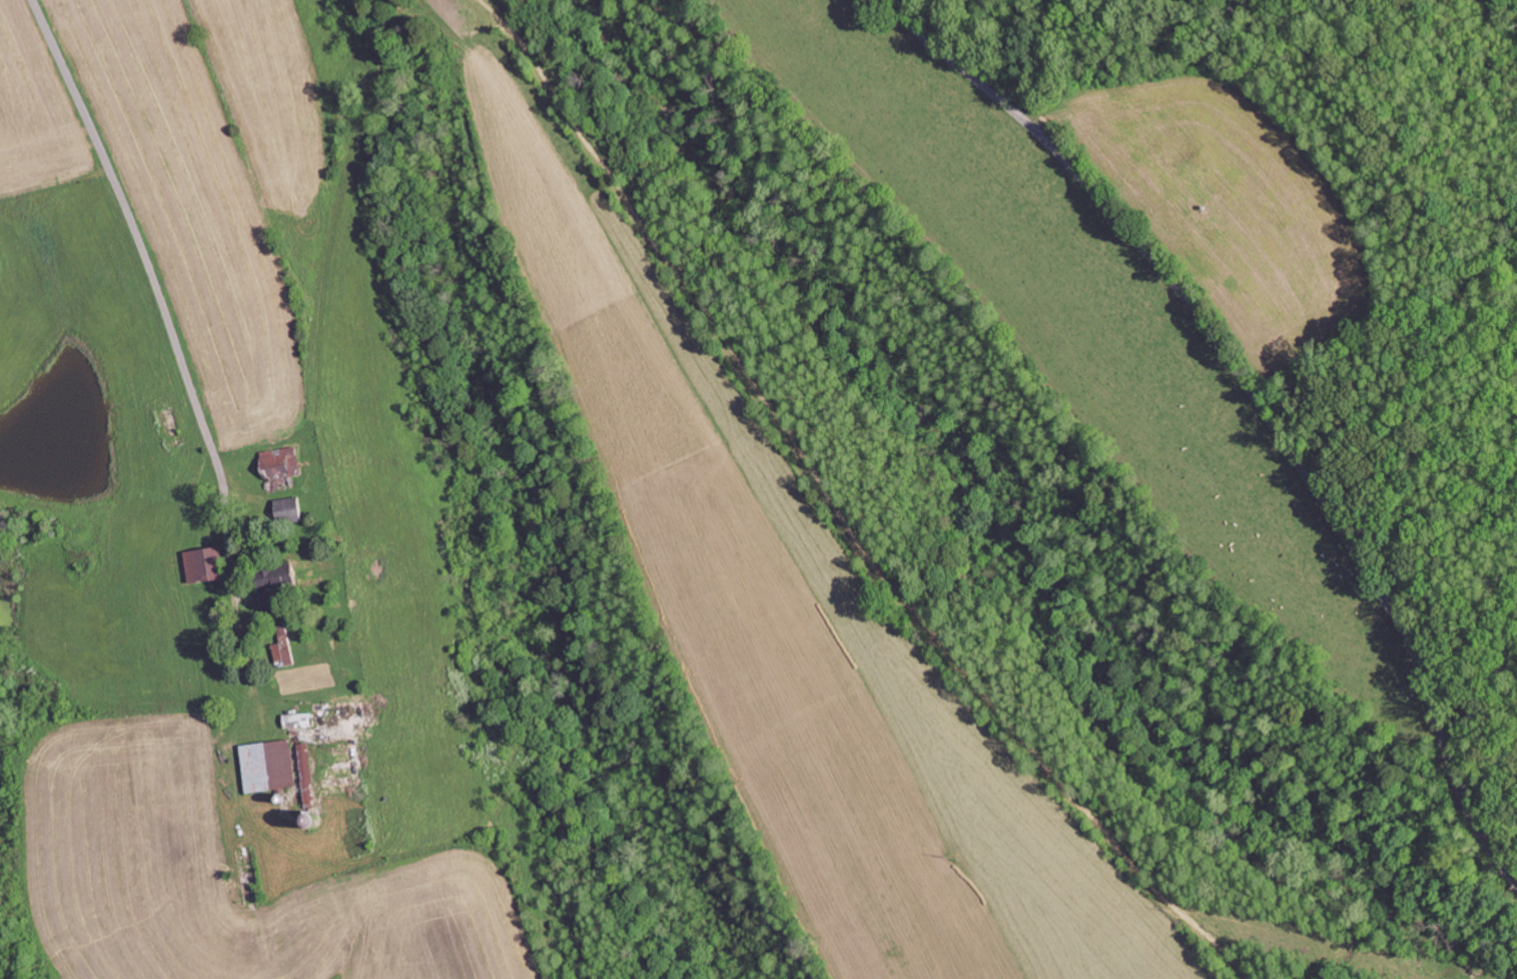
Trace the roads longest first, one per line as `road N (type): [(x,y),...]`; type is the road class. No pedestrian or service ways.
road 1 (residential): [(1516,888),(1464,812),(1418,667),(1393,619),(1201,320),(1058,153),(883,0)]
road 2 (residential): [(214,461),(132,226),(33,0)]

